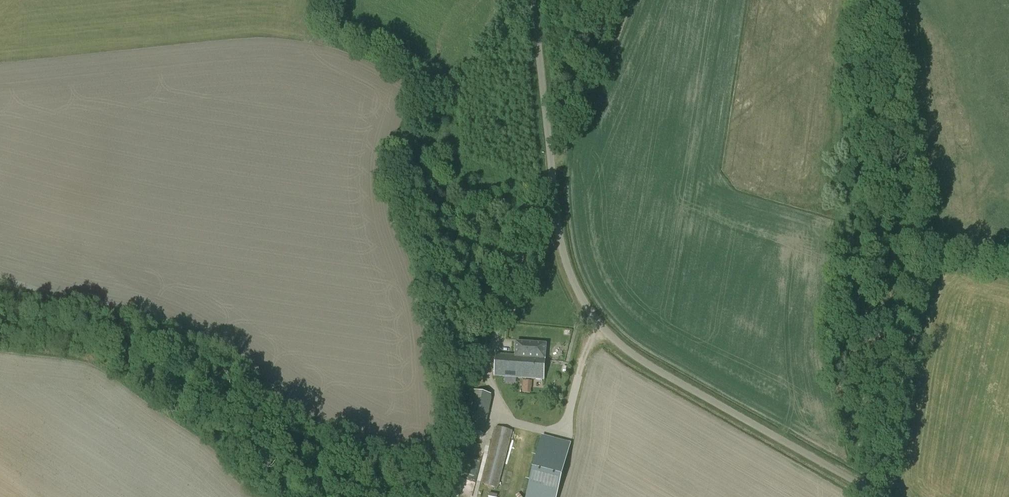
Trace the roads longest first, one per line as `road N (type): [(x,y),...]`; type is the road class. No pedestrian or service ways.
road 1 (unclassified): [(884,496),(633,355),(601,329),(563,247),(529,0)]

